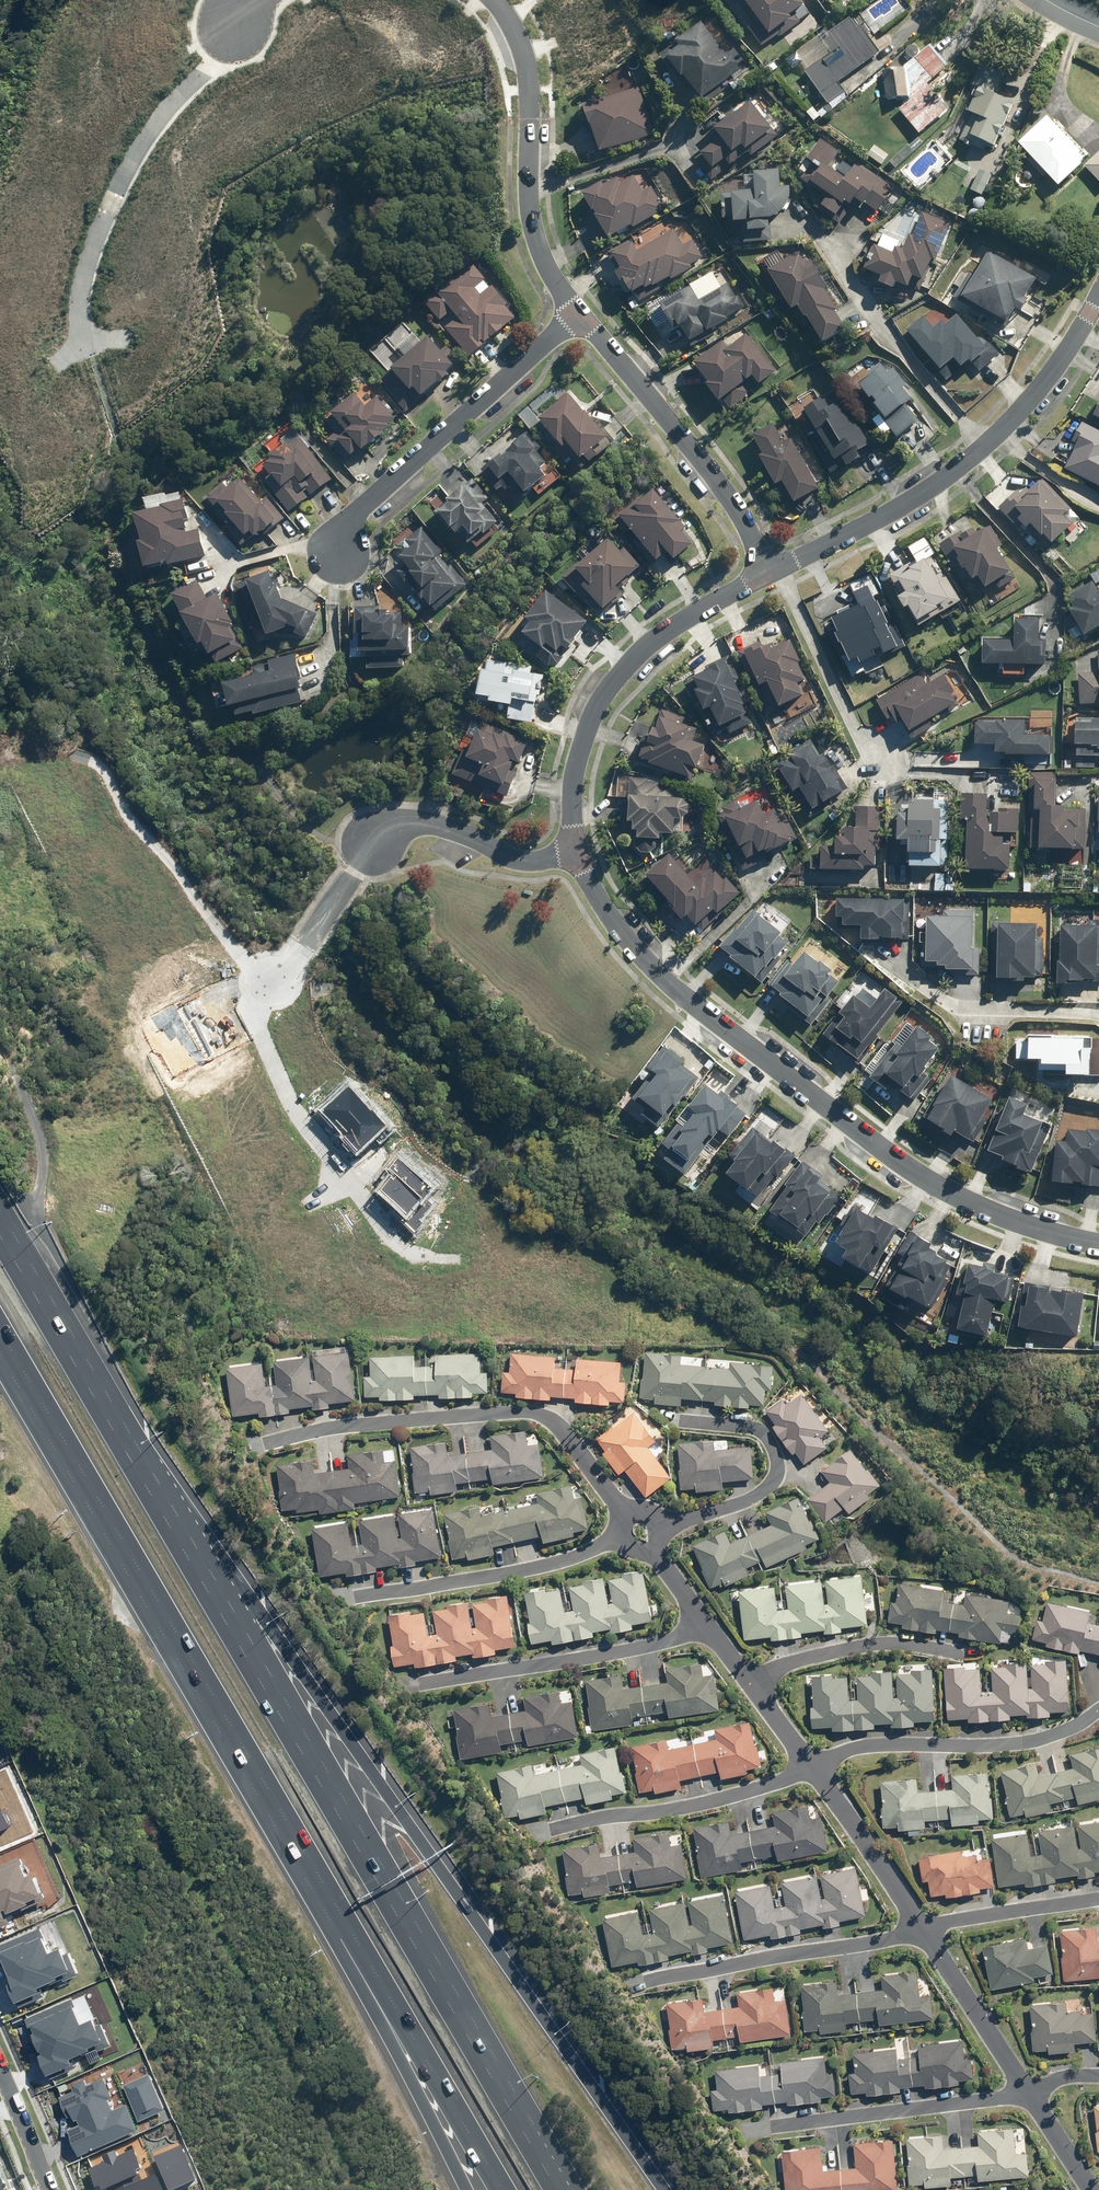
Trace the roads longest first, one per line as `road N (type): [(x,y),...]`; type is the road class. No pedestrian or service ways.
road 1 (motorway): [(199,1543),(675,2189)]
road 2 (motorway): [(199,1543),(560,2189)]
road 3 (motorway): [(345,1937),(0,1344)]
road 4 (residential): [(1098,1244),(973,1204),(885,1150),(683,997),(627,938),(576,851)]
road 5 (residential): [(771,572),(947,478),(1015,416),(1098,299)]
road 6 (motorway): [(0,1220),(199,1543)]
road 7 (residential): [(576,851),(580,755),(608,688),(654,642),(771,572)]
road 8 (residential): [(229,23),(203,72),(124,168),(90,241),(78,308),(83,340)]
road 9 (residential): [(337,550),(355,520),(443,432),(577,315)]
road 10 (residential): [(577,315),(731,497),(771,572)]
road 11 (residential): [(406,1687),(625,1651),(704,1624)]
road 12 (residential): [(82,759),(109,769),(124,808),(243,954),(257,993)]
road 13 (residential): [(1098,1711),(1017,1744),(864,1747),(809,1770)]
road 14 (motorway): [(499,2189),(345,1937)]
road 15 (residential): [(251,1448),(372,1422),(538,1412)]
road 16 (residential): [(646,1978),(922,1933)]
road 17 (motorway): [(464,2189),(345,1937)]
road 18 (residential): [(352,1598),(497,1577),(620,1540)]
road 19 (residential): [(761,2127),(1029,2093)]
road 20 (residential): [(551,1830),(667,1813),(809,1770)]
road 21 (residential): [(673,1422),(743,1423),(763,1434),(776,1458),(772,1480),(751,1498),(661,1525)]
road 22 (residential): [(530,110),(530,217),(546,268),(577,315)]
road 23 (residential): [(375,842),(429,824),(524,861),(576,851)]
road 24 (residential): [(953,1651),(879,1643),(787,1666),(751,1684)]
road 25 (residential): [(257,993),(277,1073),(343,1179)]
road 26 (residential): [(809,1770),(922,1933)]
road 27 (track): [(29,1267),(39,1184),(0,1079)]
road 28 (residential): [(375,842),(291,967),(257,993)]
road 29 (residential): [(922,1933),(1029,2093)]
road 30 (residential): [(1098,1897),(922,1933)]
road 31 (residential): [(343,1179),(387,1234),(412,1251),(456,1256)]
road 32 (residential): [(538,1412),(563,1426),(627,1514)]
road 33 (residential): [(47,2189),(0,2075)]

